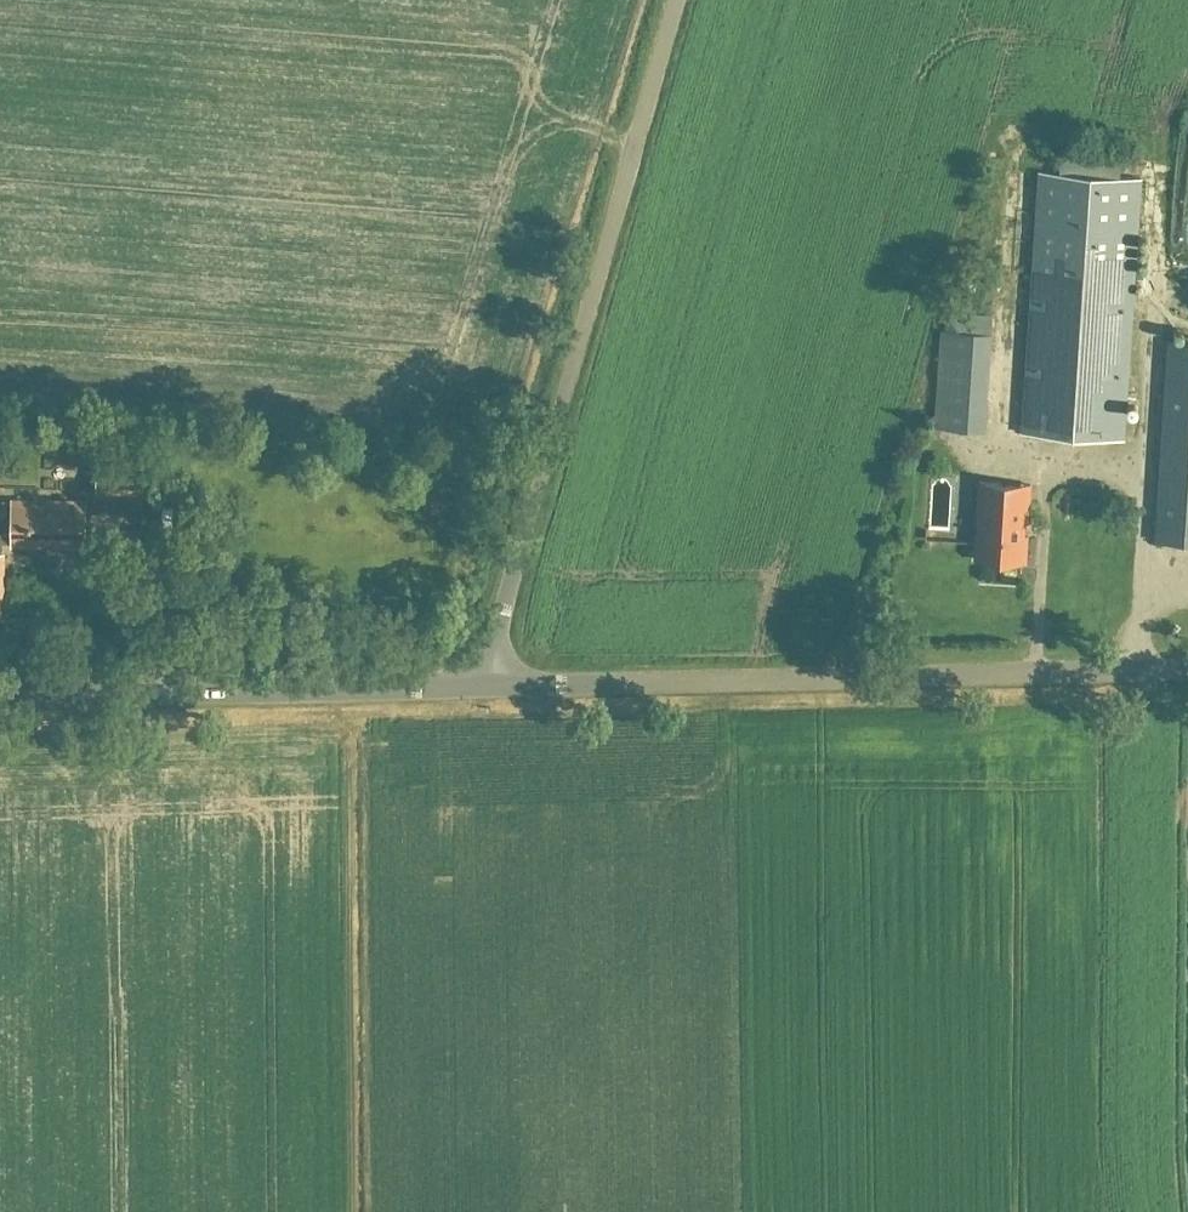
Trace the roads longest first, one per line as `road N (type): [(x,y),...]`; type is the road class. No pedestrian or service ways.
road 1 (unclassified): [(480,688),(675,0)]
road 2 (tertiary): [(480,688),(1187,673)]
road 3 (tertiary): [(0,700),(480,688)]

